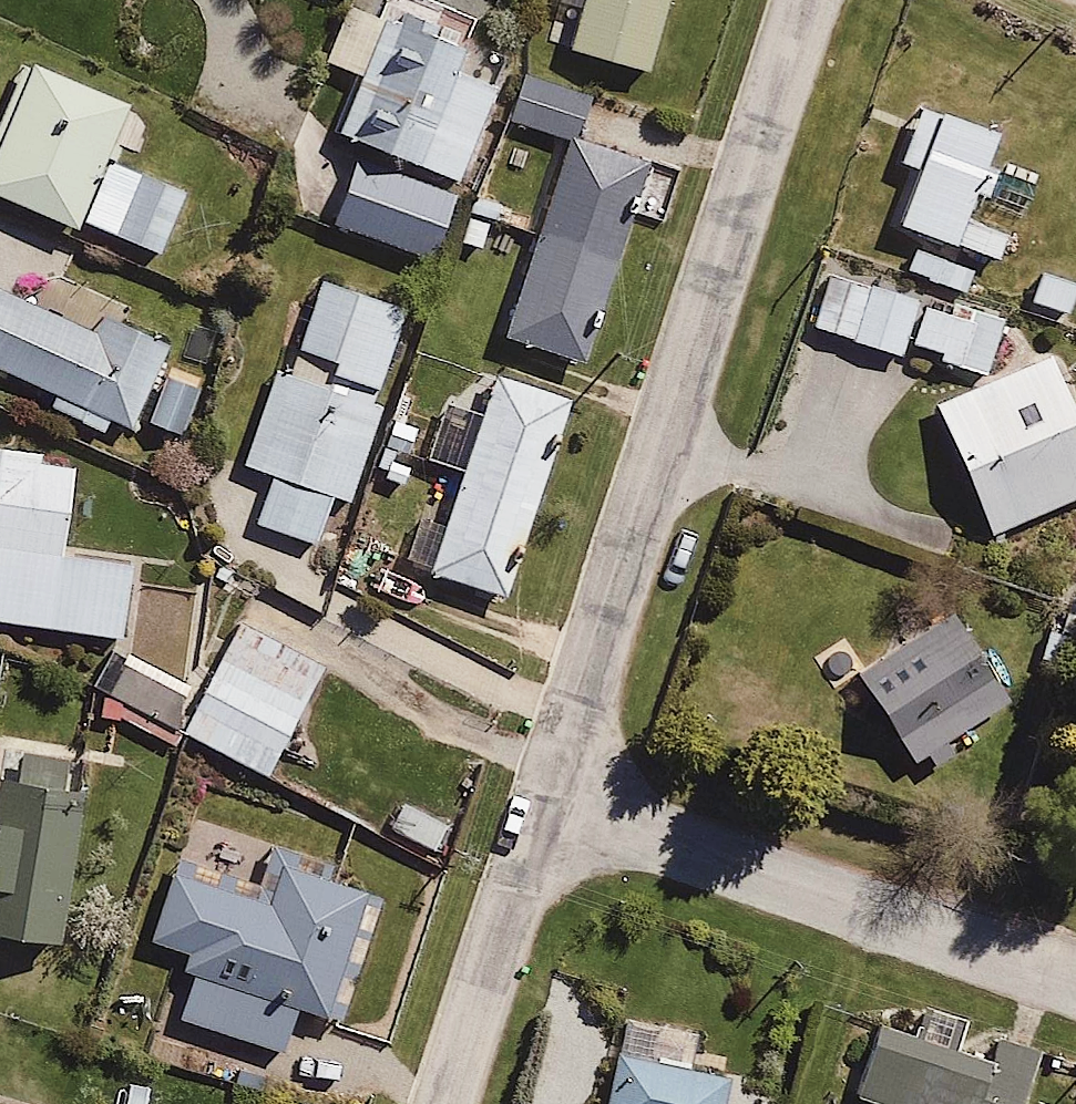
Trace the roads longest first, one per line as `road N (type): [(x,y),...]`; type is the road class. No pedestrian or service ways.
road 1 (residential): [(546,797),(809,0)]
road 2 (residential): [(546,797),(1075,970)]
road 3 (residential): [(446,1103),(546,797)]

